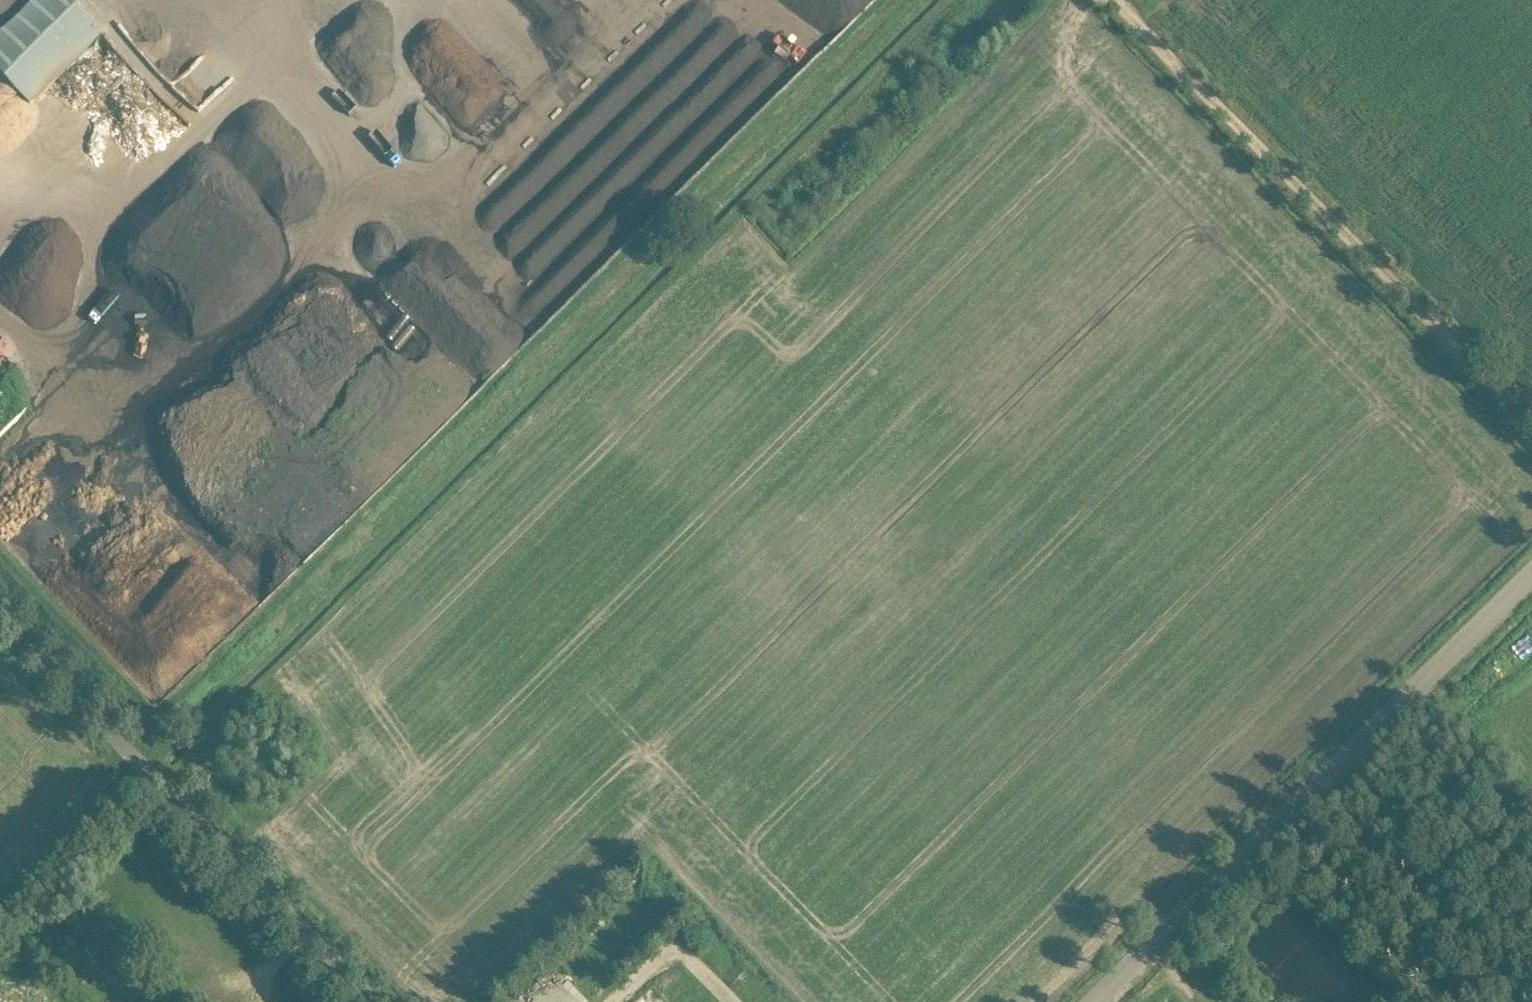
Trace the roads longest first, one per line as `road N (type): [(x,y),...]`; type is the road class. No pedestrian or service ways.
road 1 (unclassified): [(1096,1001),(1531,574)]
road 2 (track): [(1107,0),(1531,432)]
road 3 (unclassified): [(0,624),(376,1001)]

